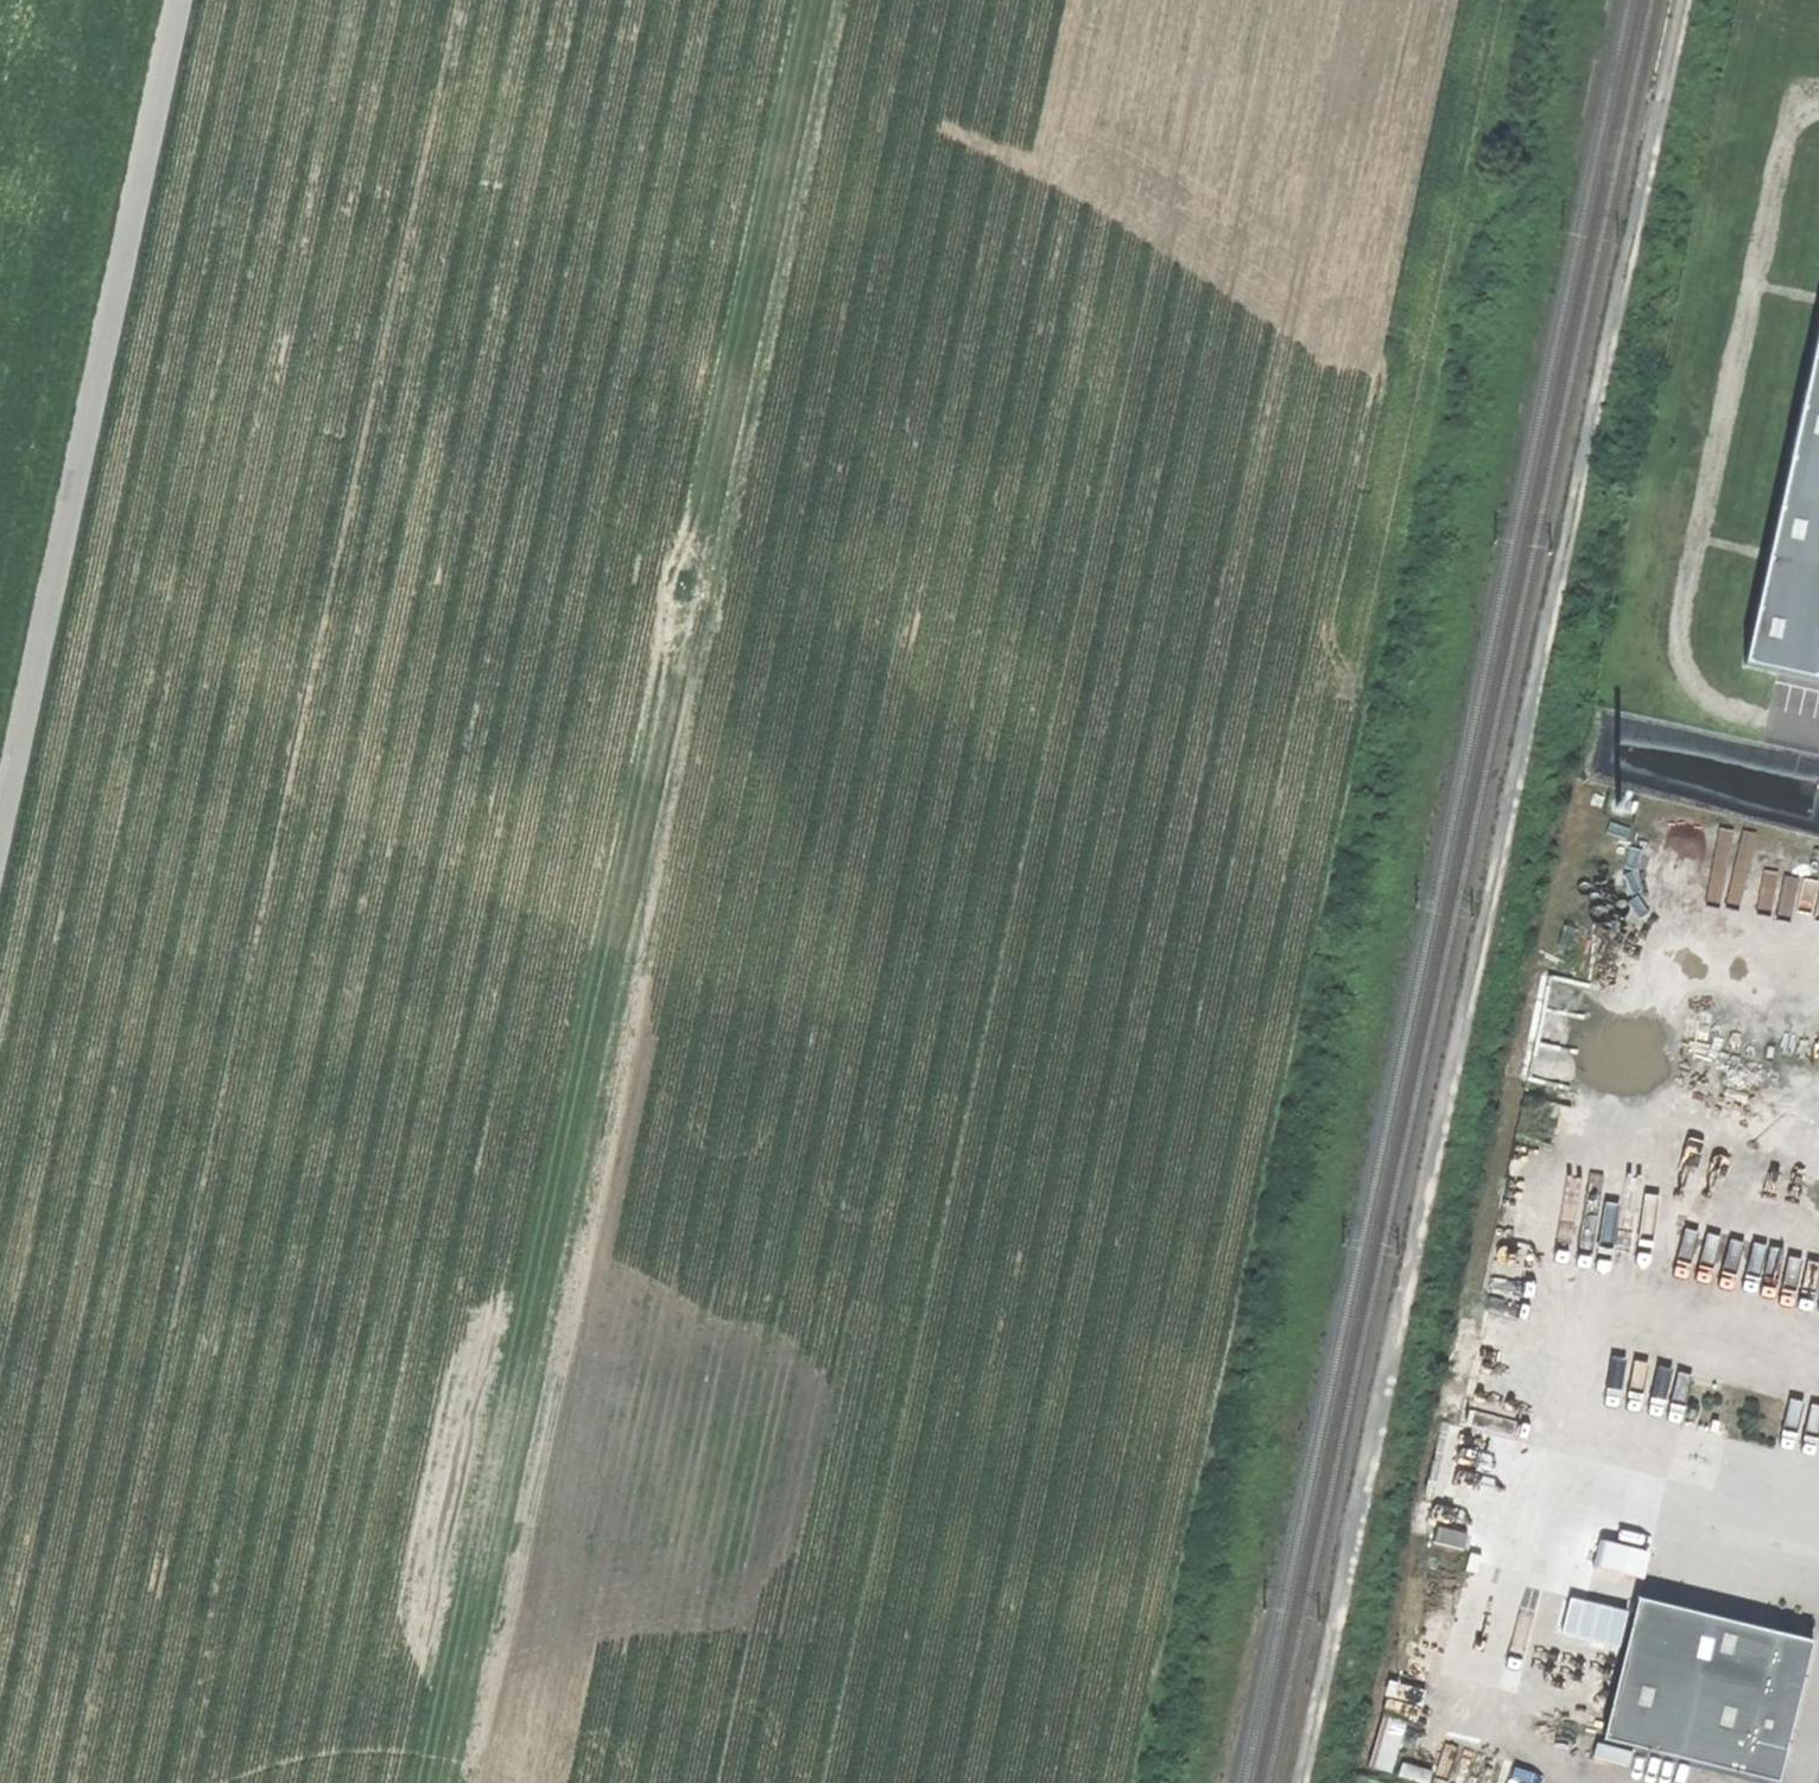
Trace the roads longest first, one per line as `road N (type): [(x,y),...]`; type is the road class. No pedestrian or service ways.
road 1 (track): [(1302,1782),(1684,0)]

